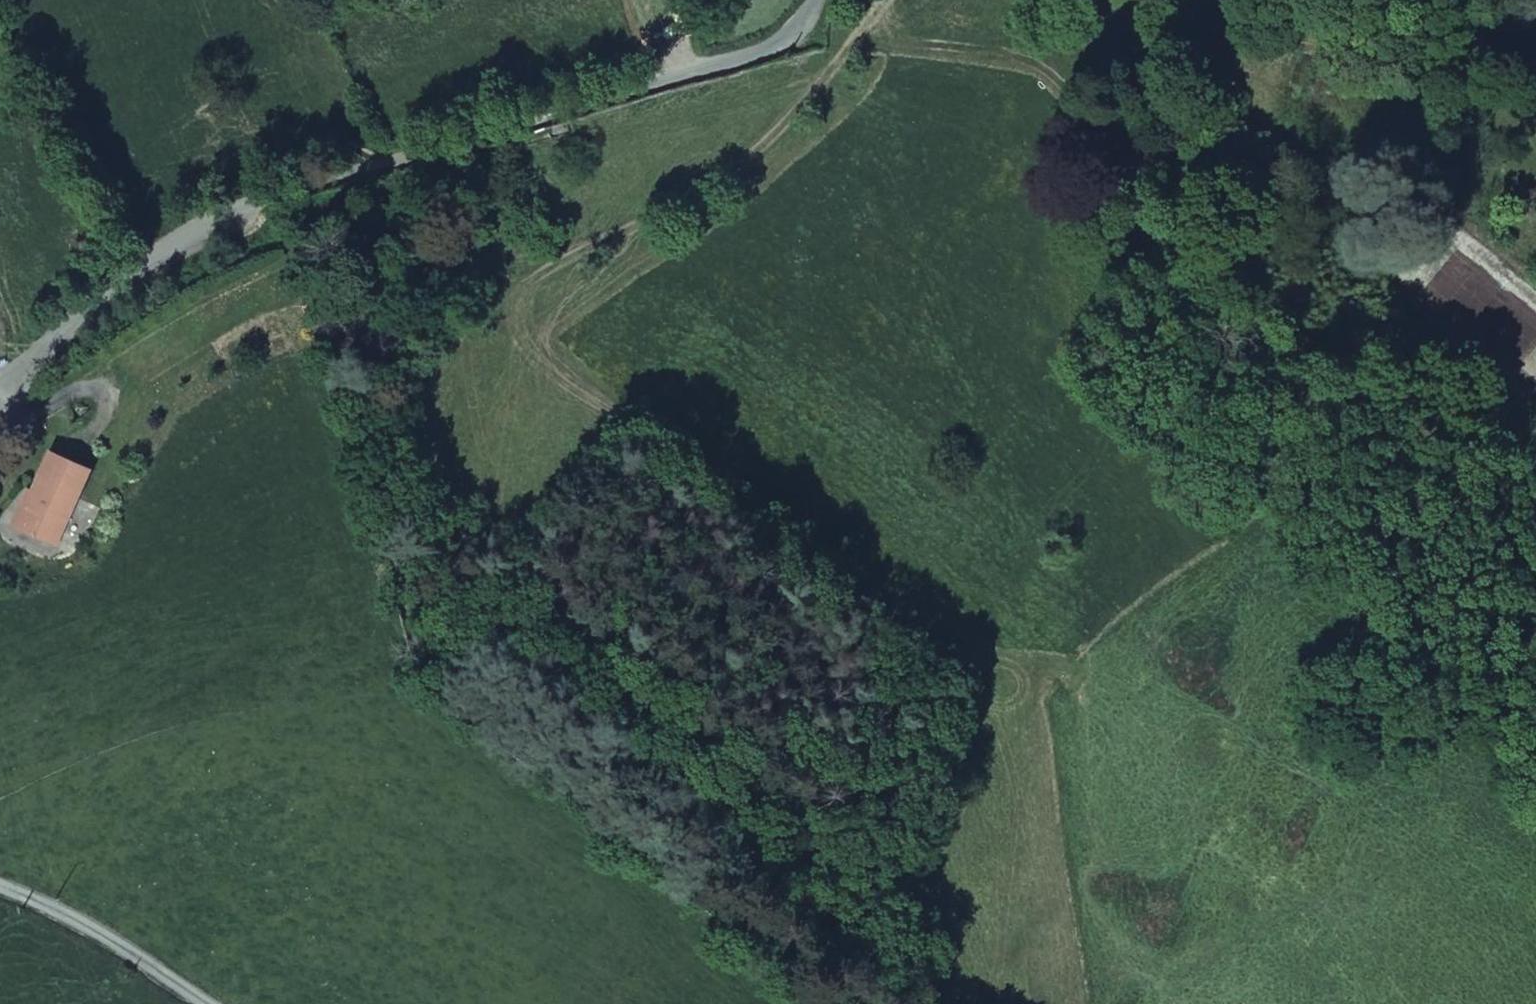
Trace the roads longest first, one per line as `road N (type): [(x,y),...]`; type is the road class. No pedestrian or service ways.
road 1 (residential): [(11,381),(92,306),(184,239),(408,152),(763,49),(792,31),(814,0)]
road 2 (unclassified): [(0,886),(121,946),(209,1003)]

